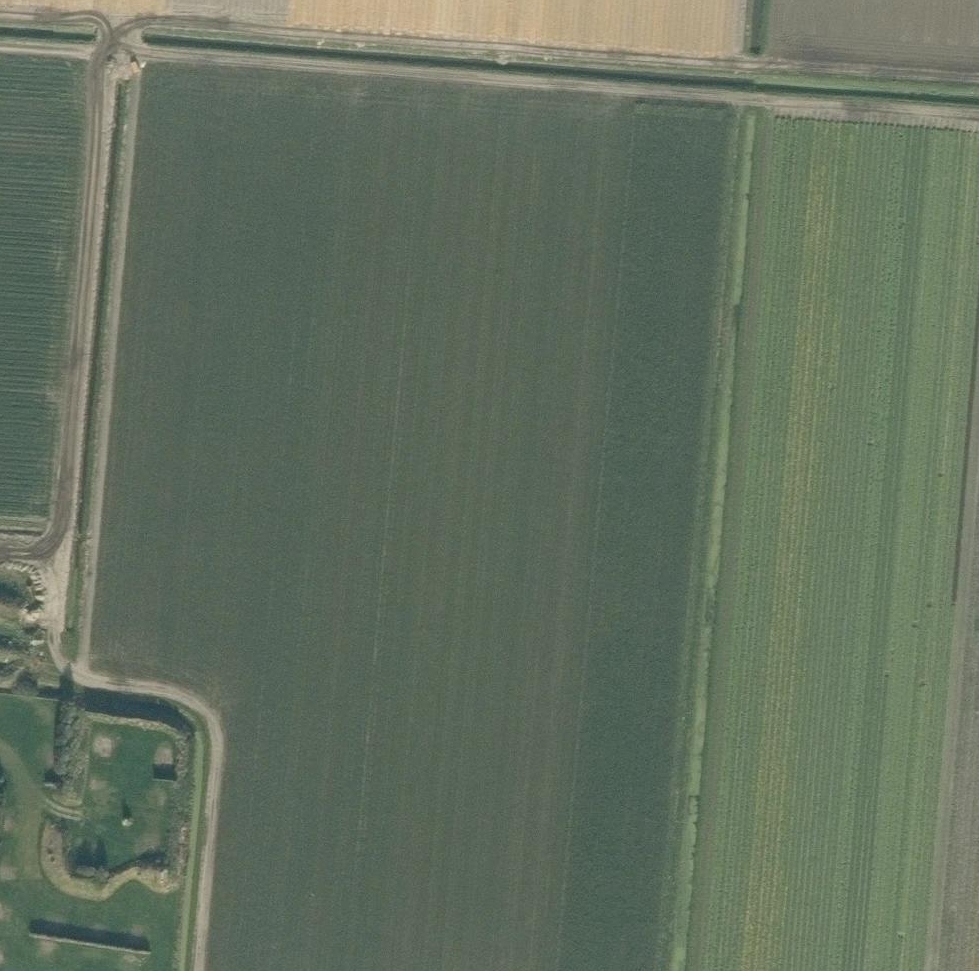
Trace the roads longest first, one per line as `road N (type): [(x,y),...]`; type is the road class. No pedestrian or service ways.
road 1 (track): [(978,77),(110,14),(111,46)]

